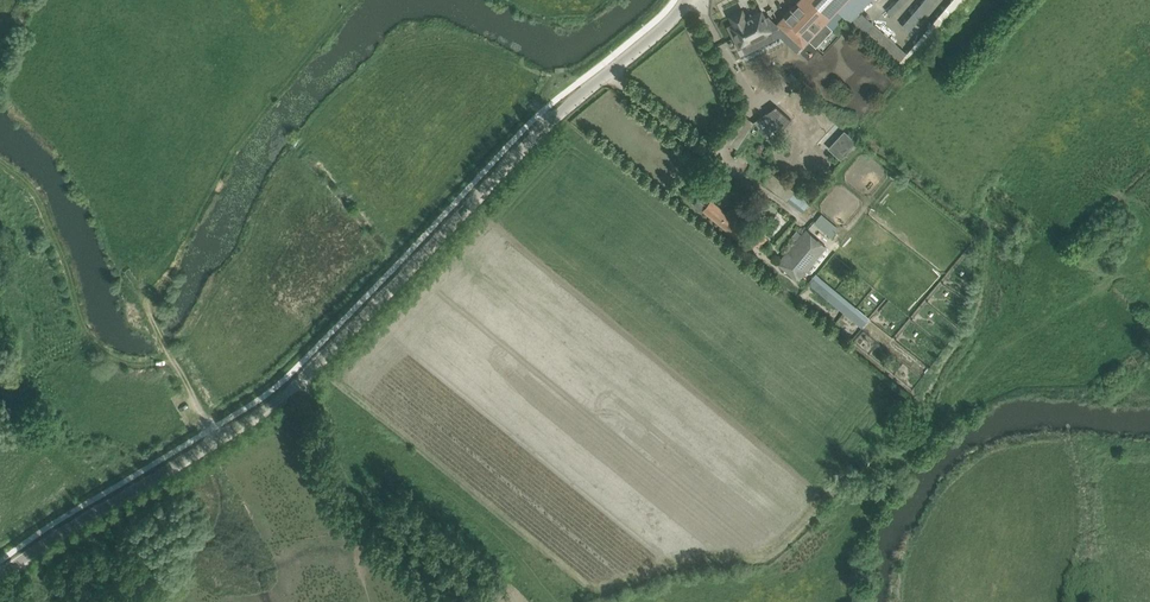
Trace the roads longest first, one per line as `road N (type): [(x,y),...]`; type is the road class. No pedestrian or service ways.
road 1 (unclassified): [(0,575),(298,383),(548,123),(687,0)]
road 2 (track): [(470,593),(371,512),(298,383)]

